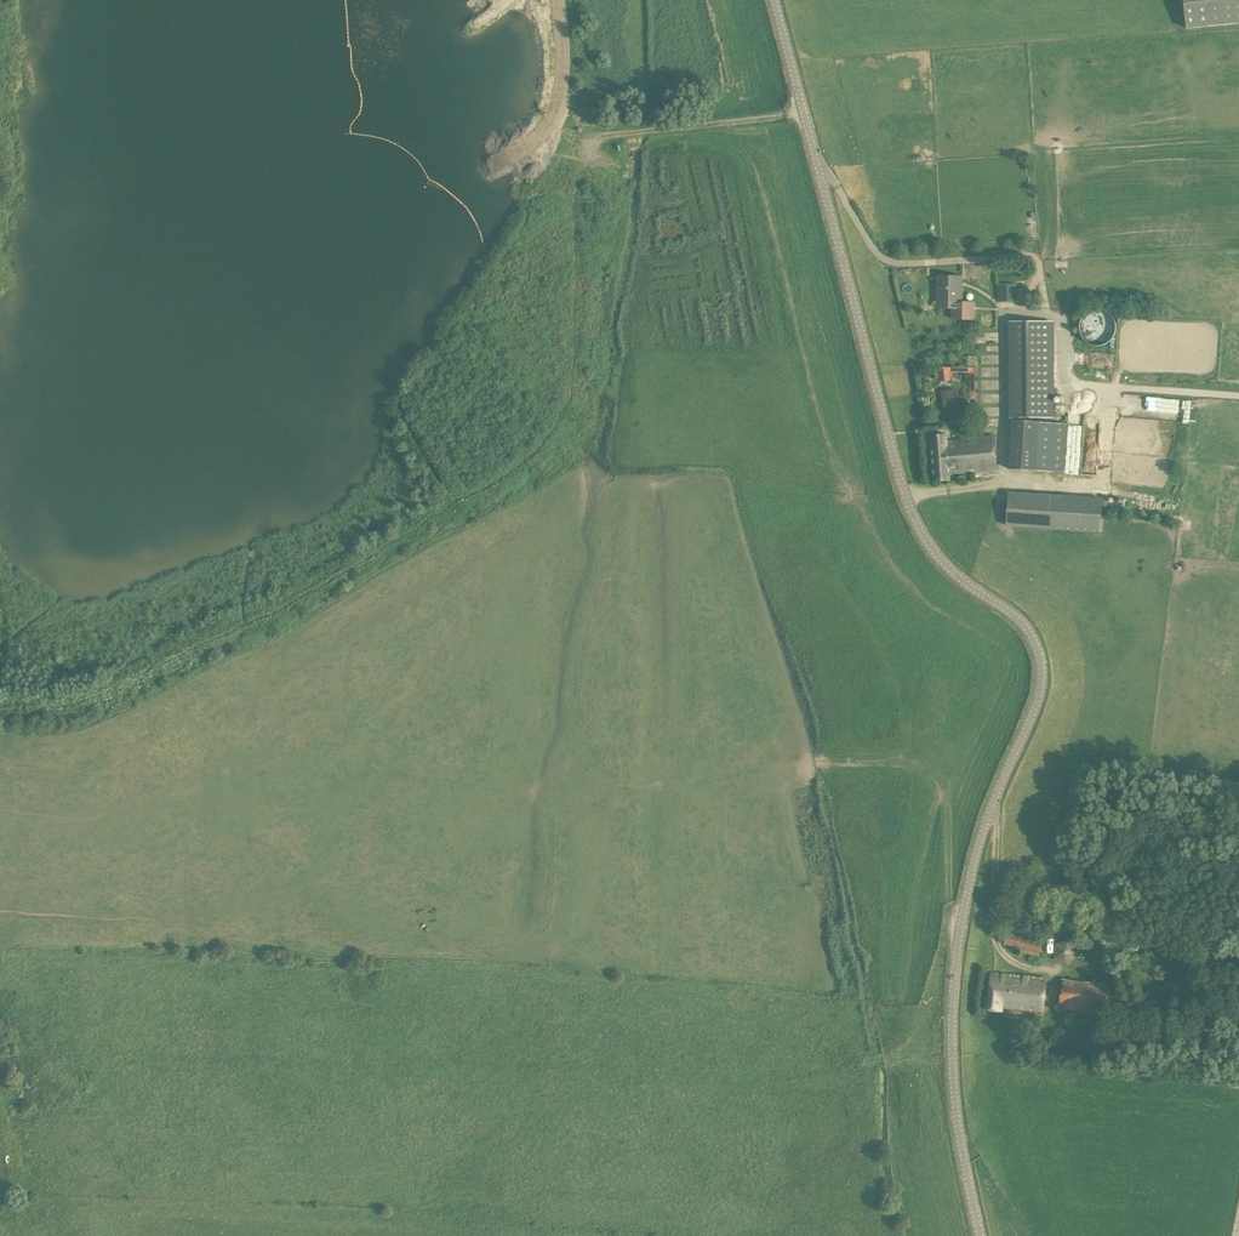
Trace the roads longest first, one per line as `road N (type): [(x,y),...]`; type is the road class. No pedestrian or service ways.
road 1 (unclassified): [(771,0),(907,507),(936,560),(1018,623),(1037,658),(1037,697),(977,845),(951,994),(951,1083),(978,1235)]

